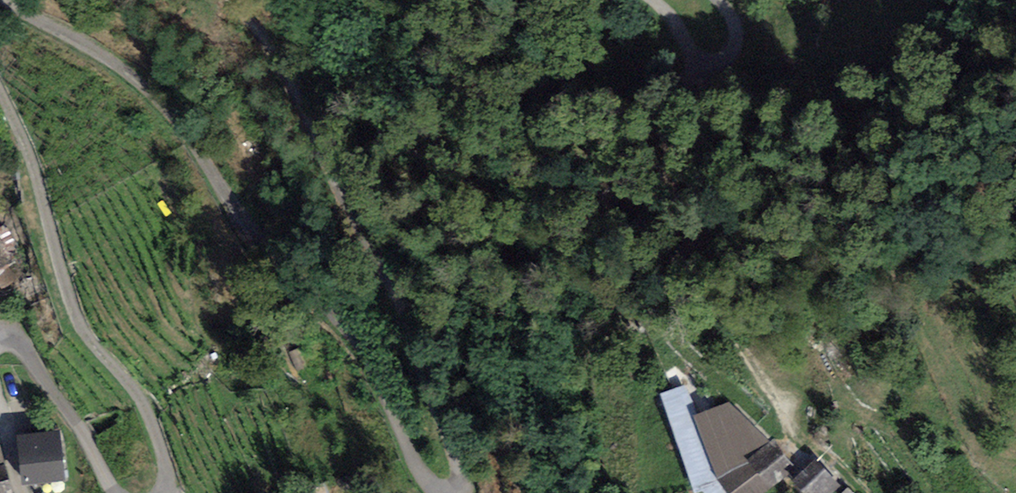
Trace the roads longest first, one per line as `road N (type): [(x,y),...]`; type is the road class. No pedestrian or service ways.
road 1 (residential): [(6,0),(149,91),(252,232),(369,363),(419,472),(435,488),(454,488),(458,459),(398,294),(324,159),(284,66),(232,0)]
road 2 (track): [(864,492),(796,431),(725,321),(671,260),(669,144),(700,62)]
road 3 (residential): [(163,492),(163,461),(146,409),(81,328),(34,172),(0,95)]
road 4 (residential): [(0,338),(29,356),(116,492)]
road 5 (residential): [(651,0),(700,62),(715,63),(737,43),(719,0)]

